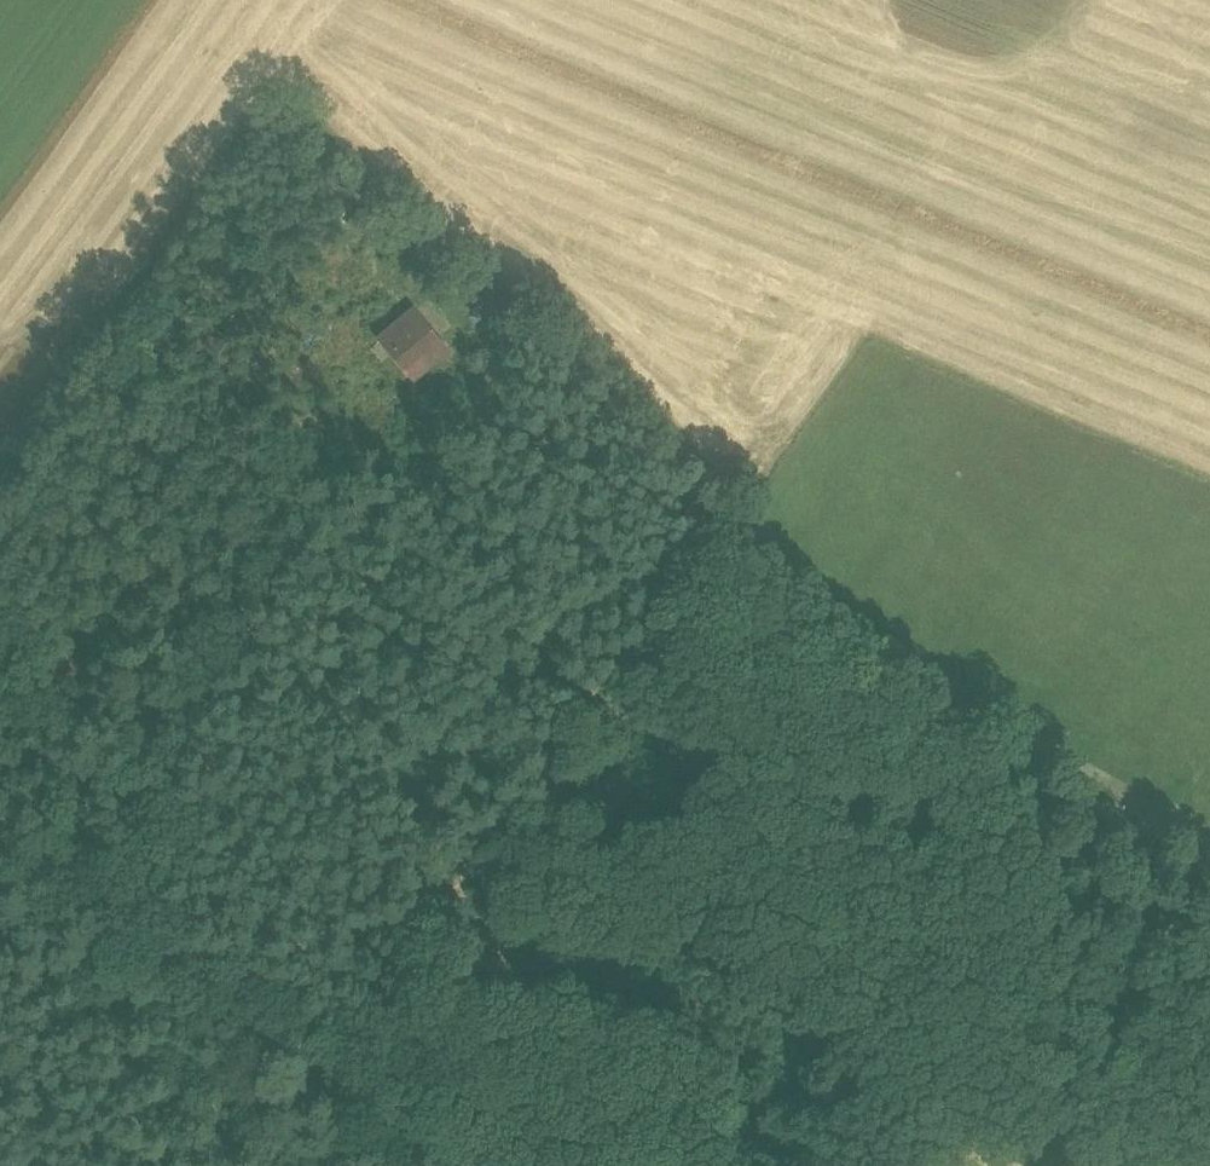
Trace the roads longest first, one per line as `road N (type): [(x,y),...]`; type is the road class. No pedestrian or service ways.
road 1 (track): [(483,1165),(0,813)]

